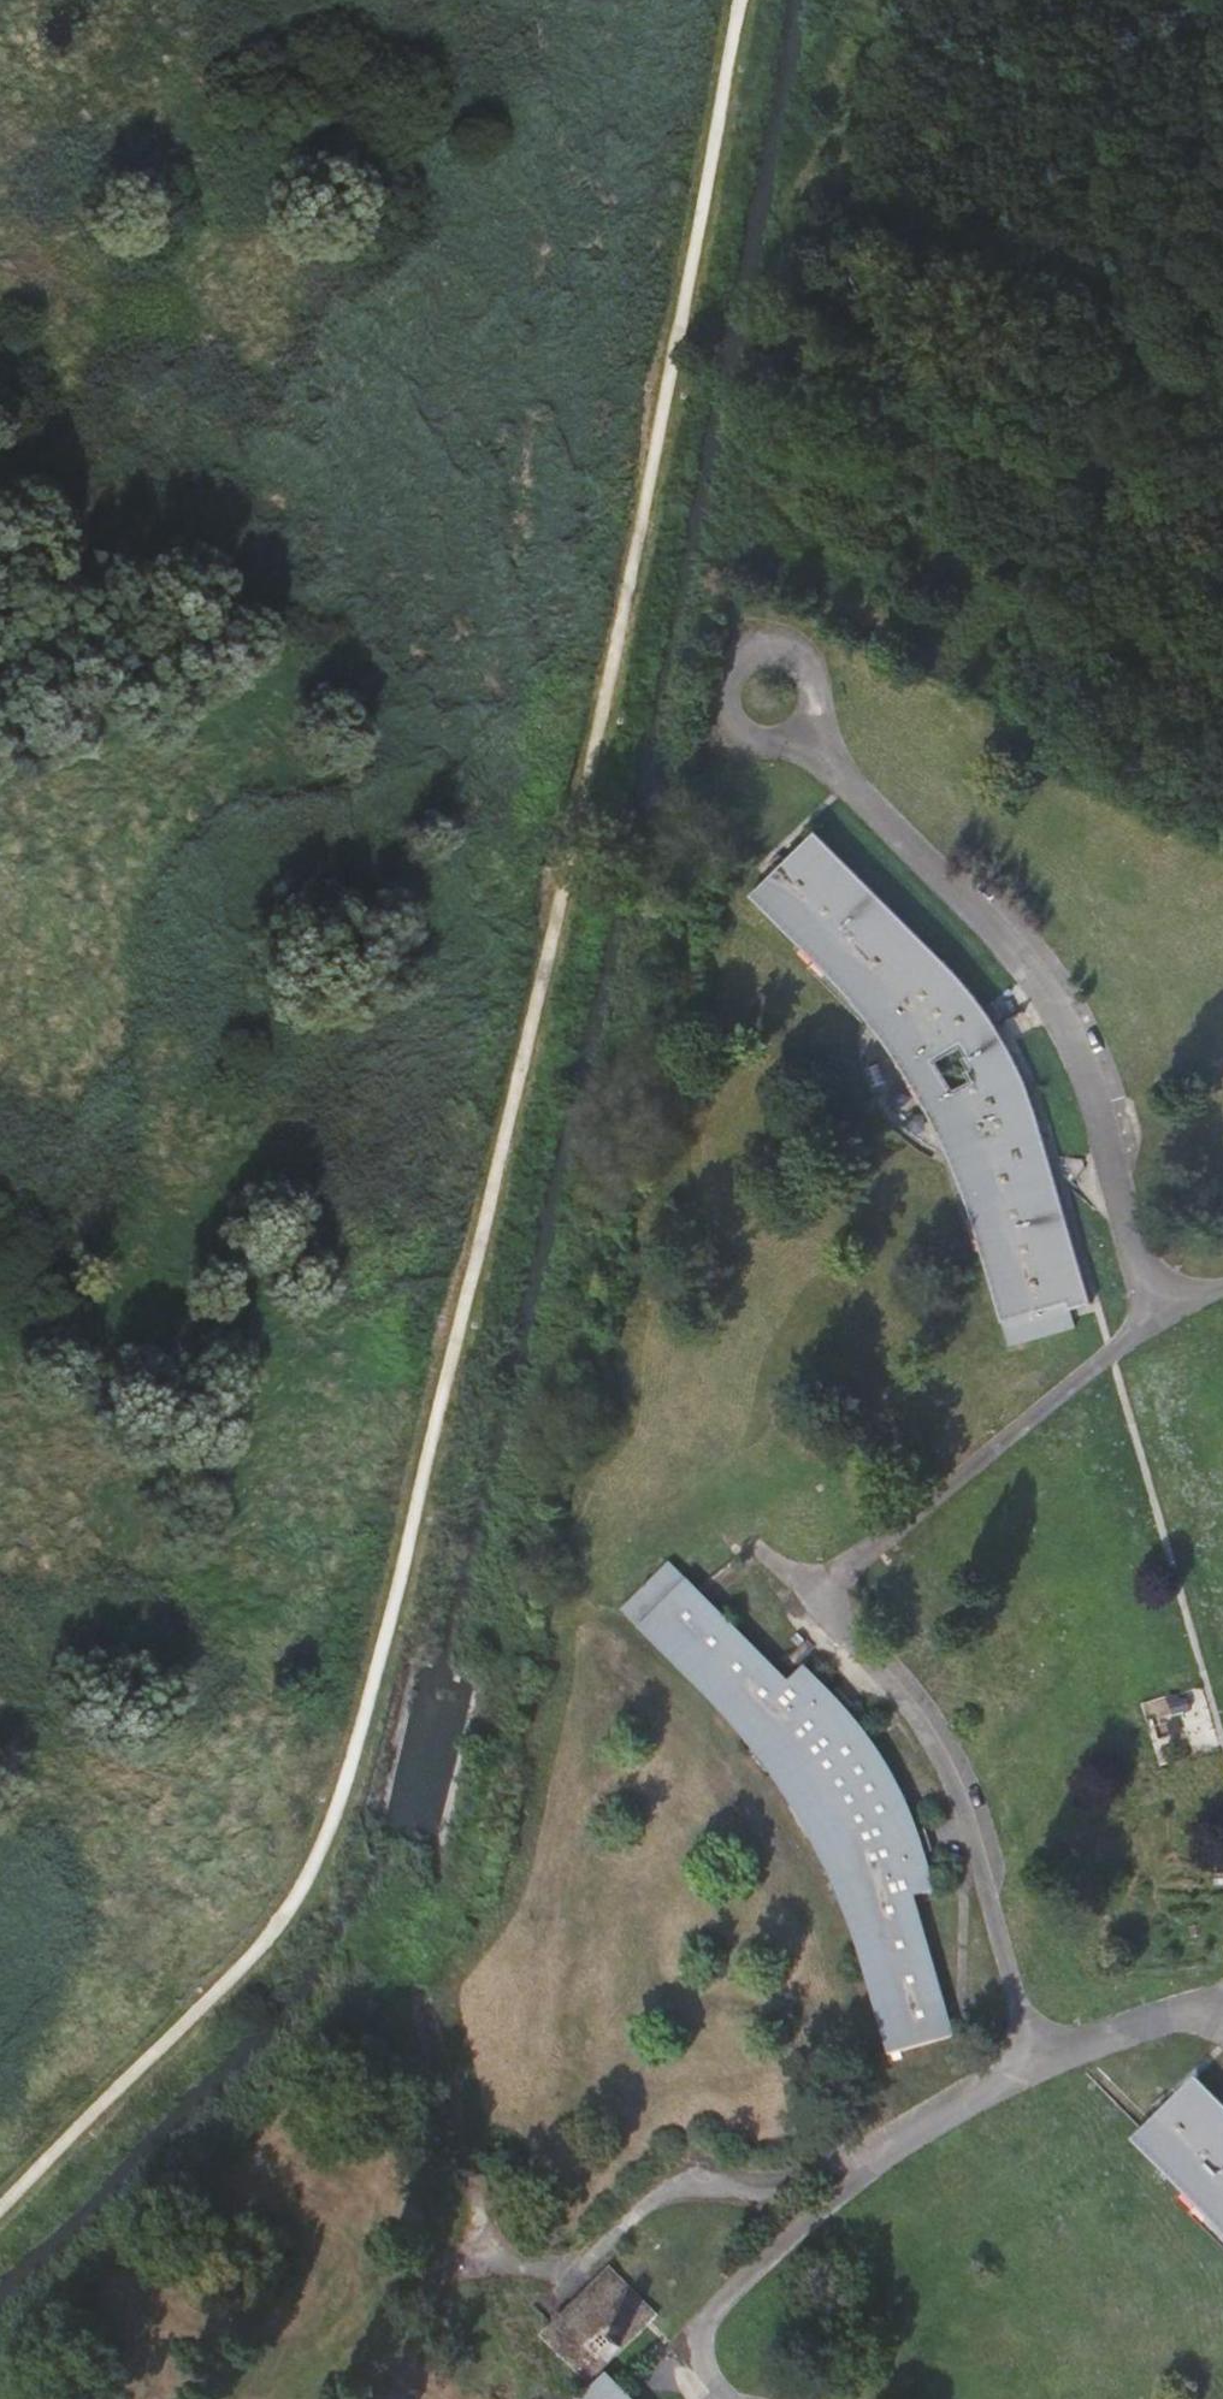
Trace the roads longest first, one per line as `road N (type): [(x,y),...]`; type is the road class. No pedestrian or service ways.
road 1 (track): [(738,0),(634,580),(362,1770),(305,1894),(235,1989),(0,2220)]

